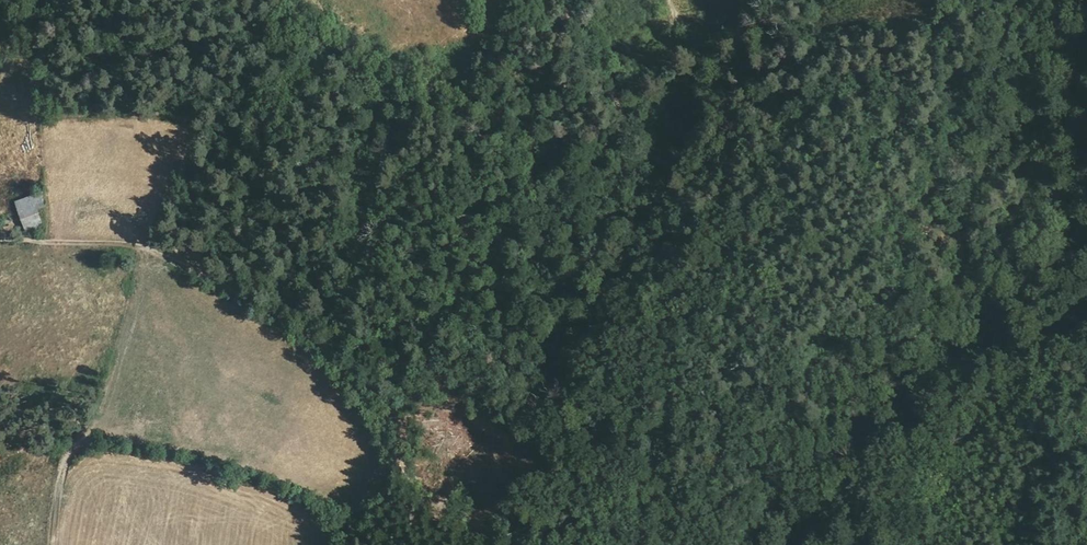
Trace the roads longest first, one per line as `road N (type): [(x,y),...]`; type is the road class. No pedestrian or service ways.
road 1 (track): [(0,239),(144,246)]

